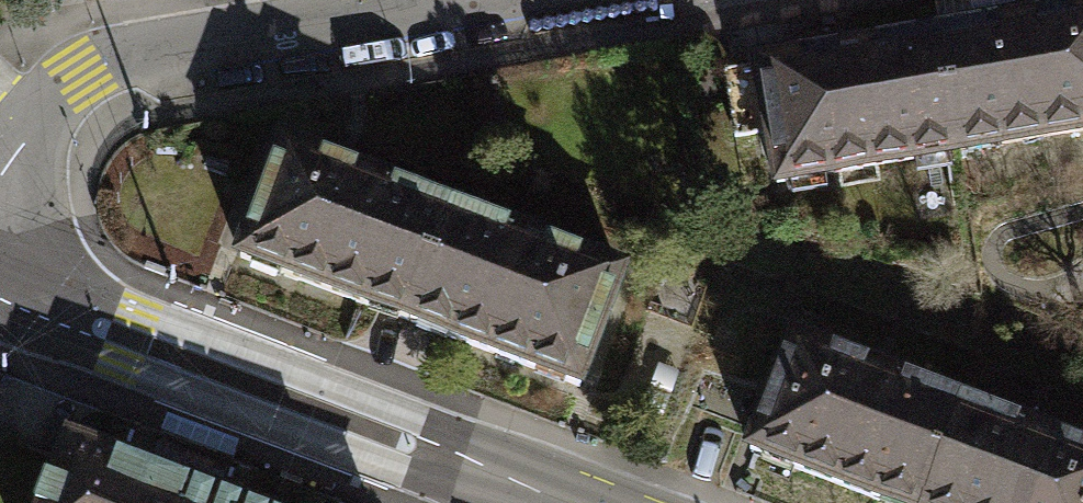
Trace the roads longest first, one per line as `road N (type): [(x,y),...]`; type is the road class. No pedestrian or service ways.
road 1 (unclassified): [(0,285),(565,502)]
road 2 (residential): [(0,170),(30,122),(82,79),(193,43),(468,0)]

